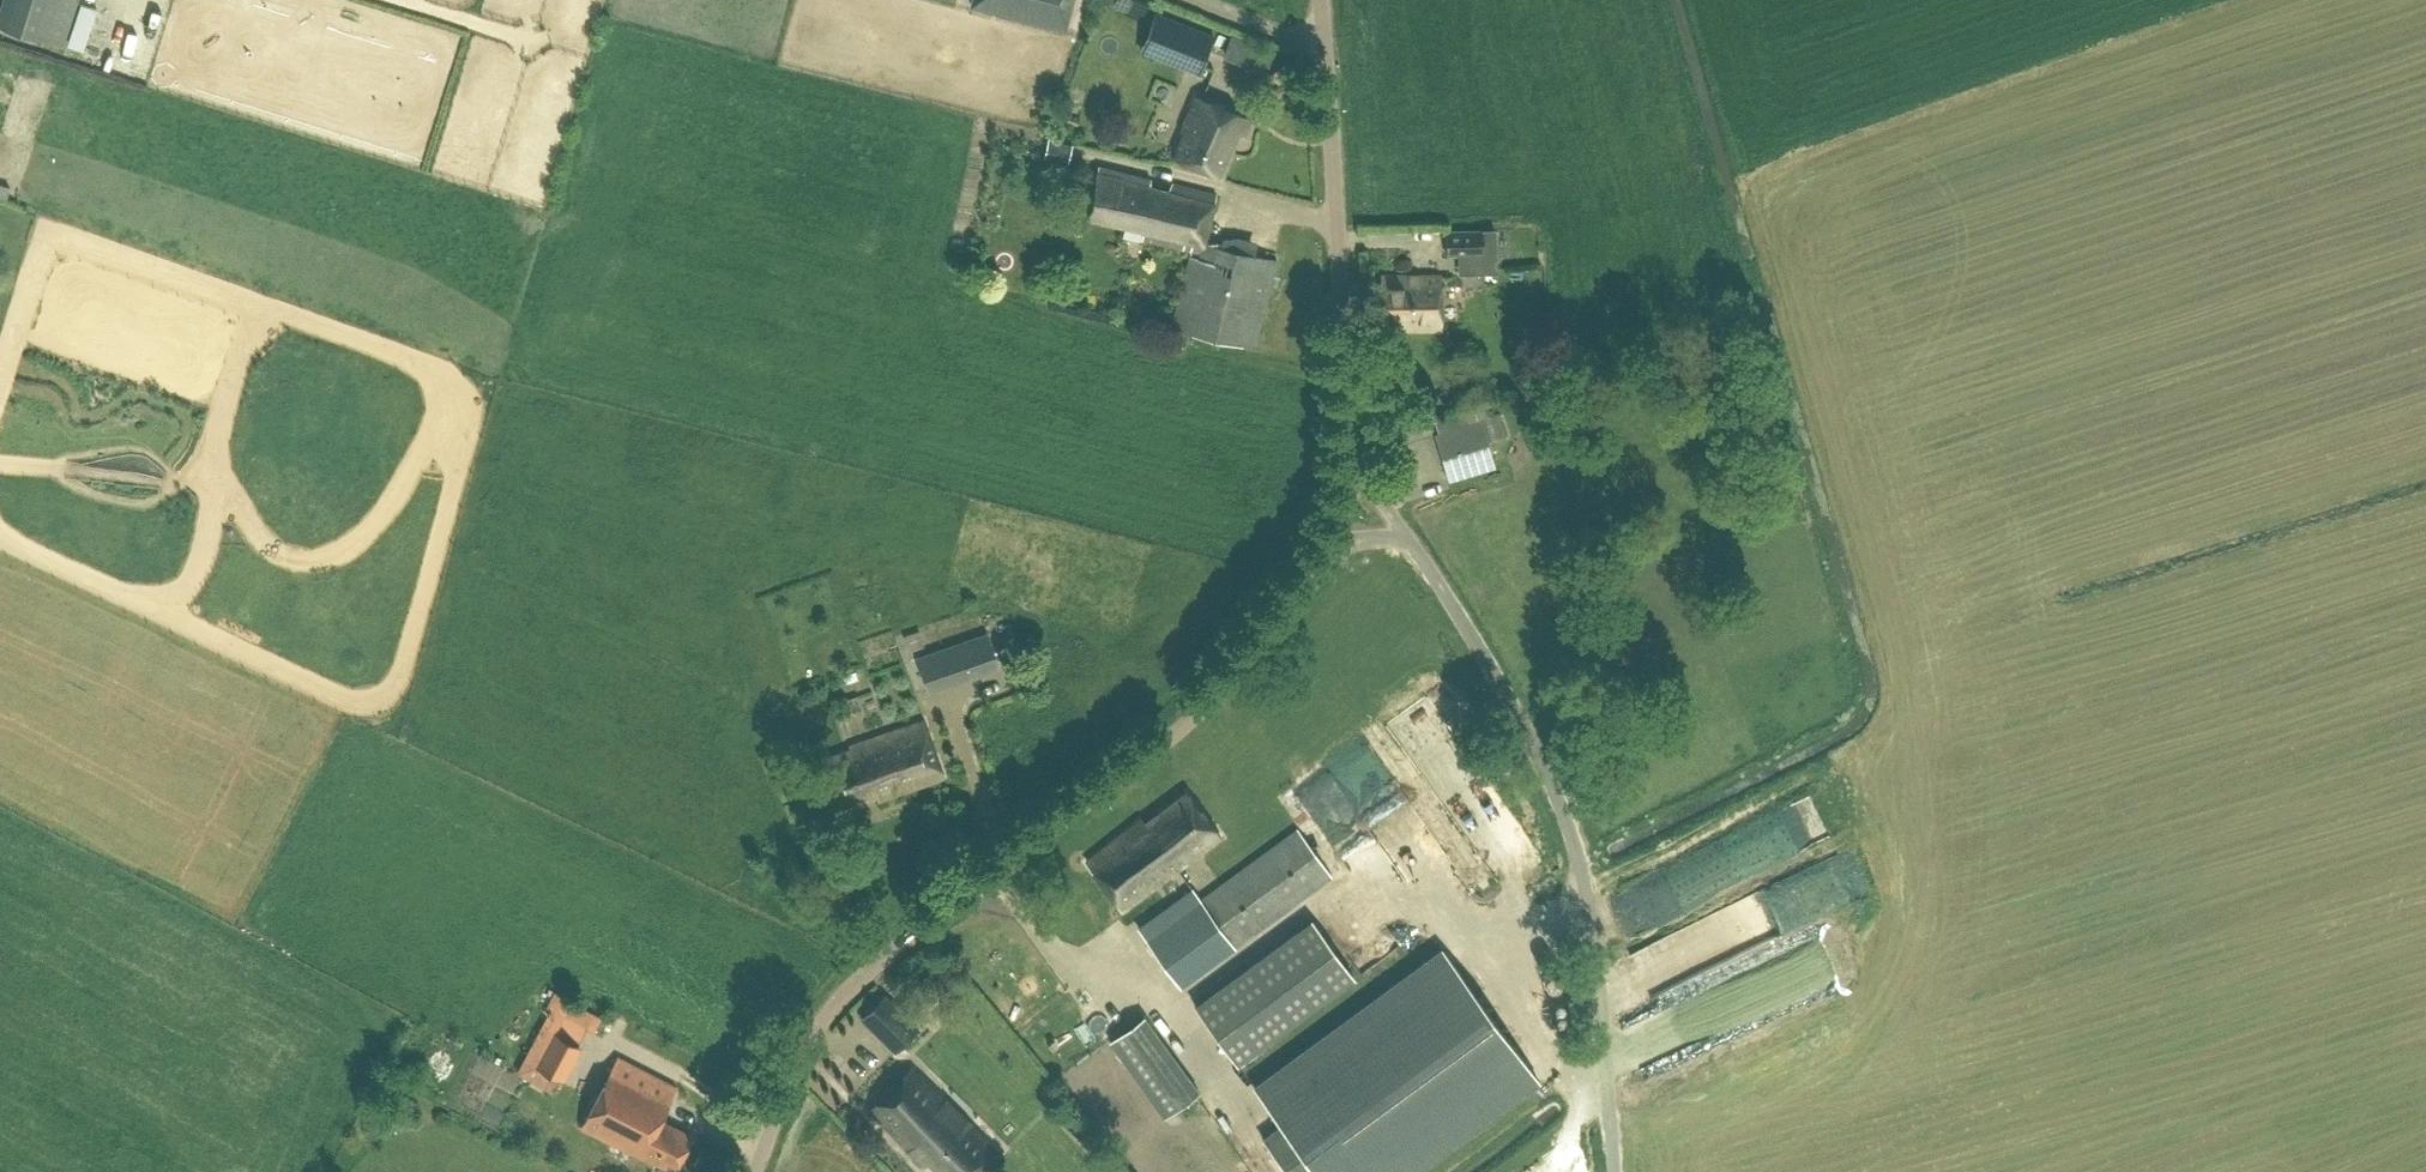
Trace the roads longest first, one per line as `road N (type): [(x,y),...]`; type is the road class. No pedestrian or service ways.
road 1 (unclassified): [(754,1171),(804,1052),(862,975),(1186,721),(1343,541)]
road 2 (unclassified): [(1615,1171),(1592,925),(1570,830),(1538,755),(1410,539)]
road 3 (unclassified): [(1357,454),(1312,0)]

